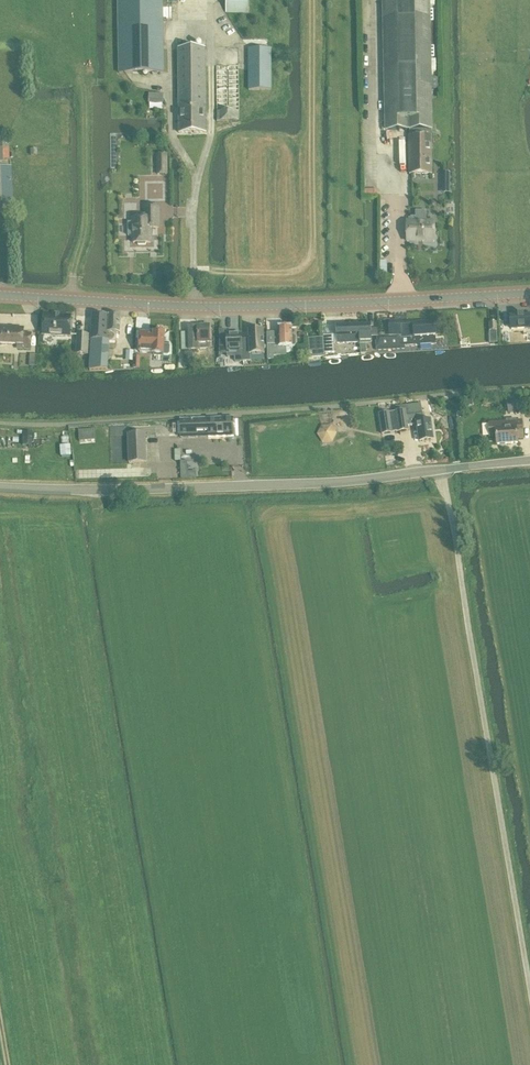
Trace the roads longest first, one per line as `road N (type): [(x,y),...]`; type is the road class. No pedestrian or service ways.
road 1 (secondary): [(0,296),(235,305),(529,293)]
road 2 (tertiary): [(0,487),(165,490),(354,481),(470,466)]
road 3 (track): [(312,0),(307,260),(290,271),(194,271)]
road 4 (track): [(62,0),(84,76),(86,232),(72,299)]

